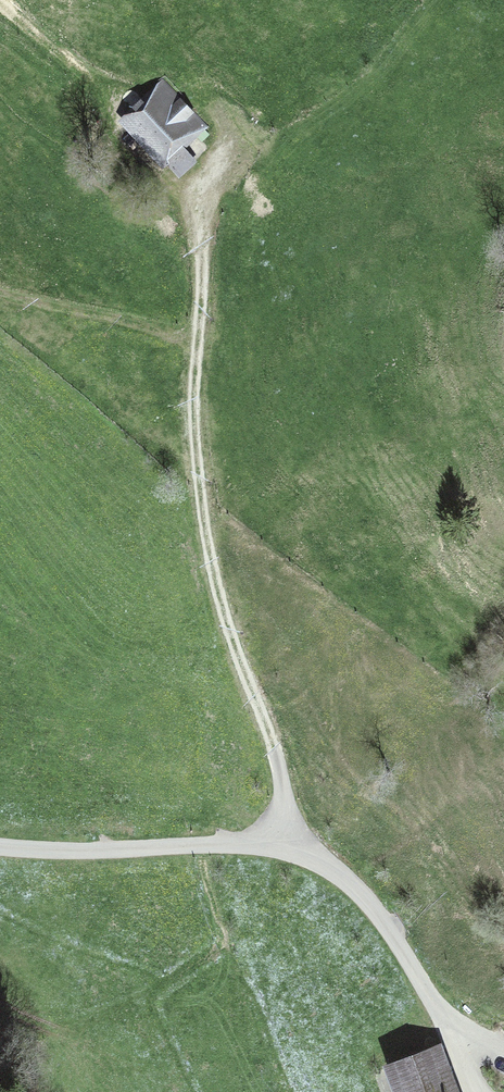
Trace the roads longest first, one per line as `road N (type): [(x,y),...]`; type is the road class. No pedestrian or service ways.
road 1 (track): [(282,847),(277,766),(224,613),(197,466),(202,199),(157,174),(112,123),(94,86),(0,8)]
road 2 (track): [(0,847),(244,844),(316,858),(371,906),(447,1020),(503,1050)]
road 3 (track): [(0,294),(198,345)]

